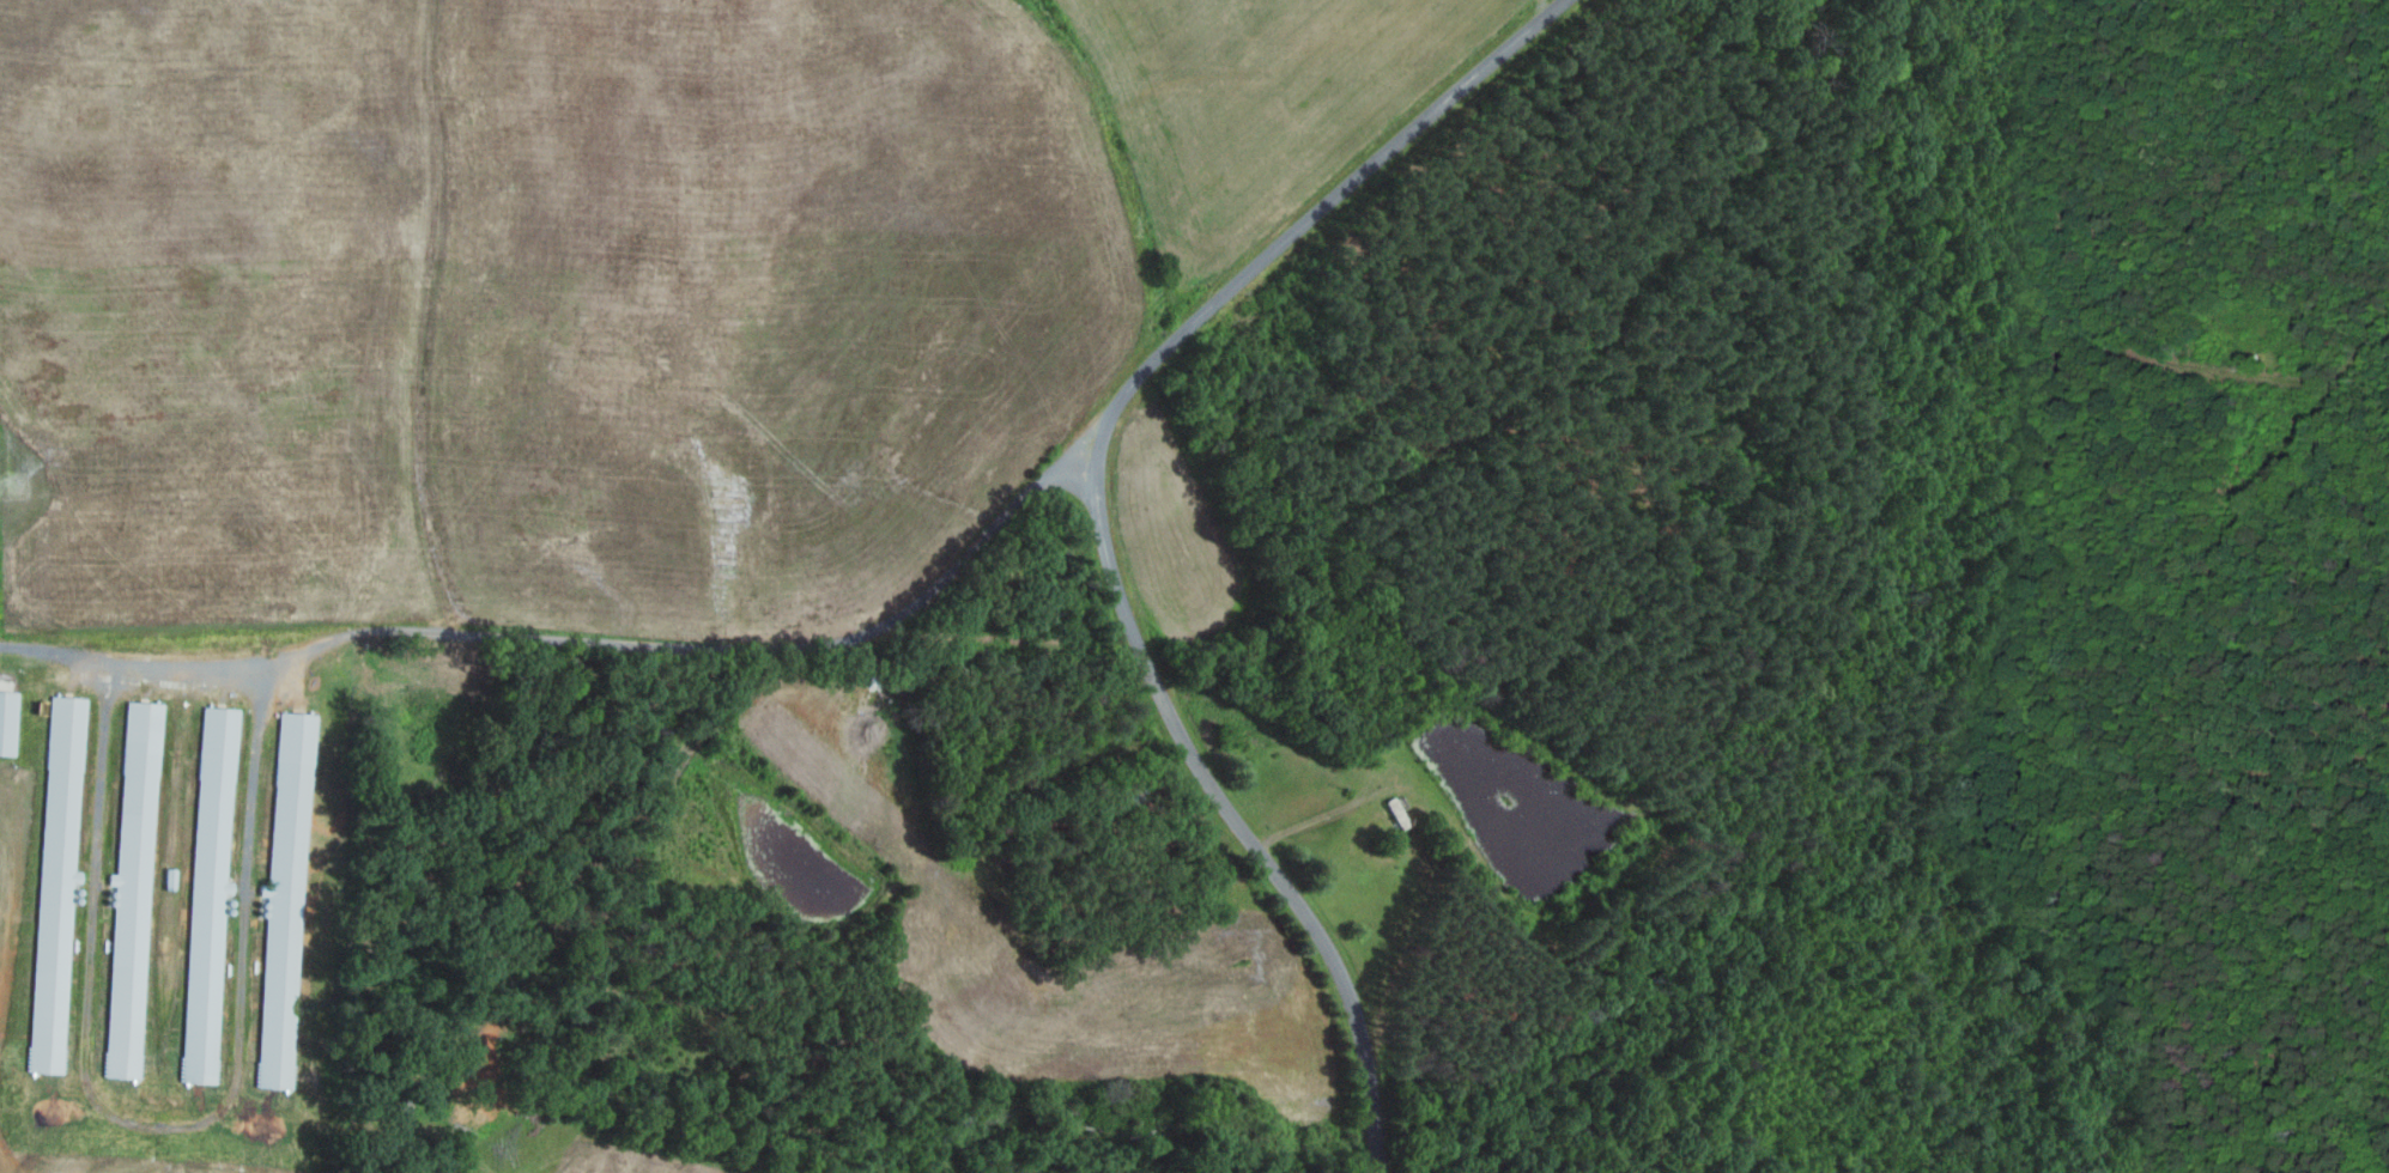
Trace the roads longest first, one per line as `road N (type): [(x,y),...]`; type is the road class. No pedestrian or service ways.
road 1 (residential): [(1166,668),(1121,585),(1105,451),(1144,393),(1189,345),(1577,0)]
road 2 (residential): [(1375,1172),(1360,1059),(1365,996),(1342,943),(1166,668)]

